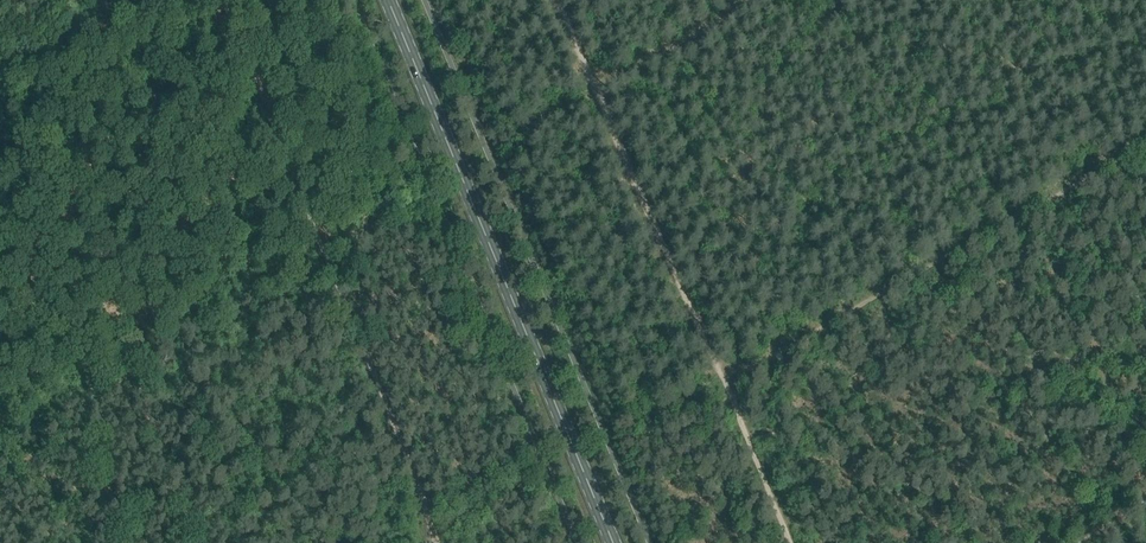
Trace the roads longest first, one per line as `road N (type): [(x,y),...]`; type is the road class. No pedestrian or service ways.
road 1 (secondary): [(613,542),(386,0)]
road 2 (track): [(729,0),(594,76)]

